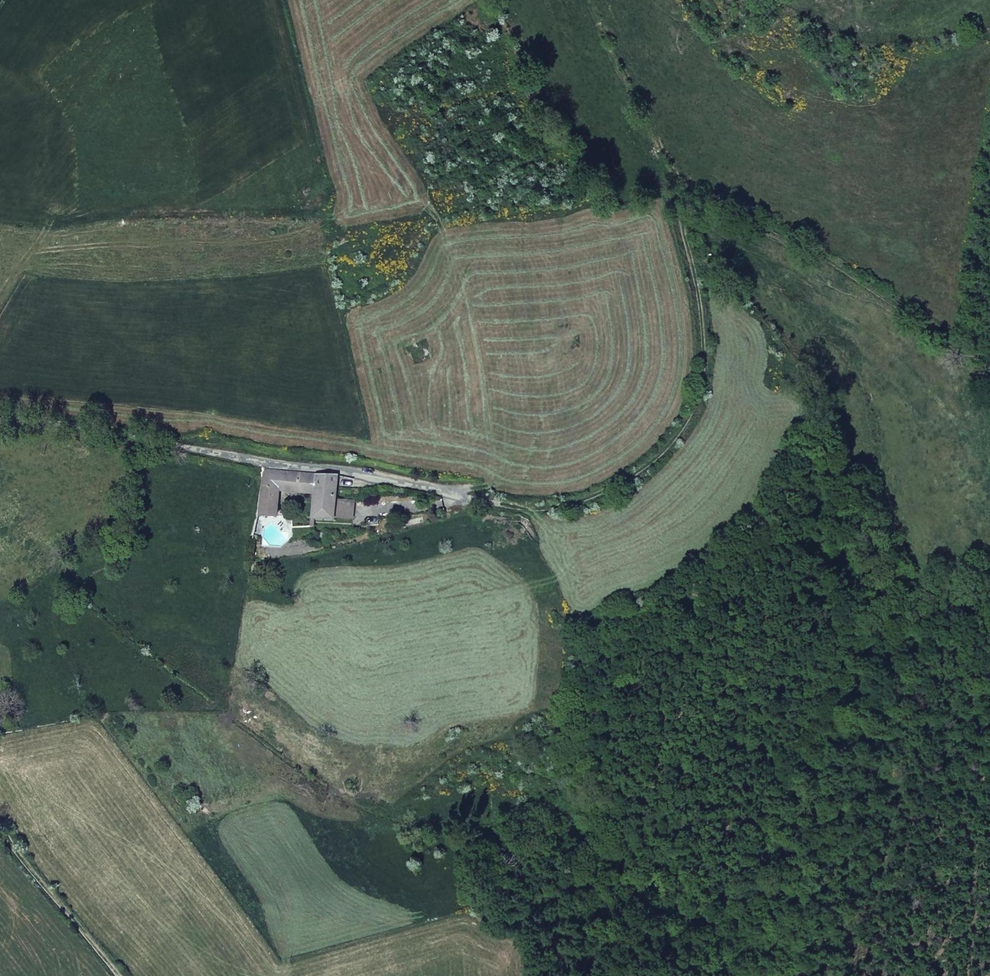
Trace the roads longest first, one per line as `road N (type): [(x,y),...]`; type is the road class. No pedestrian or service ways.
road 1 (unclassified): [(0,417),(315,460),(476,492)]

